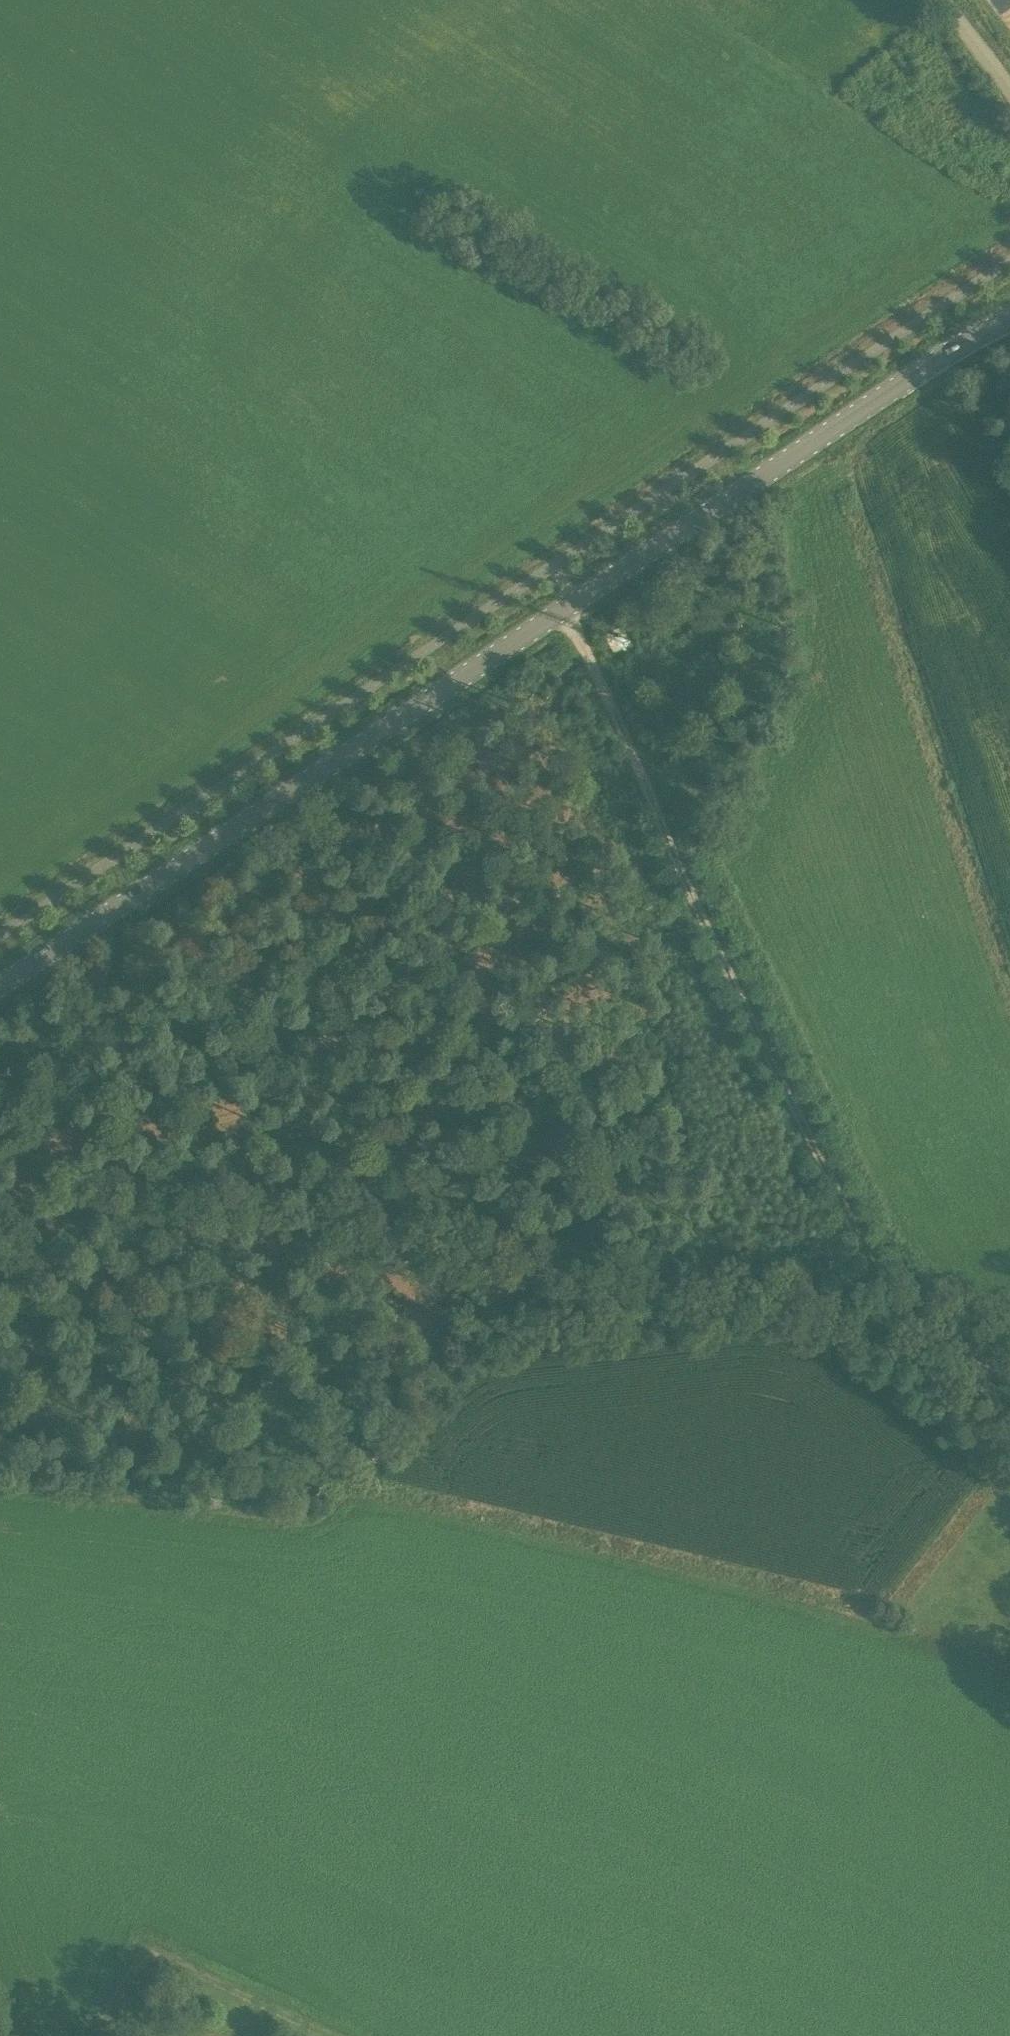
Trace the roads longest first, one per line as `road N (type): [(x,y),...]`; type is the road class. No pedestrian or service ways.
road 1 (secondary): [(0,988),(953,350),(1009,323)]
road 2 (track): [(991,1362),(914,1321),(878,1277),(692,898),(552,567)]

